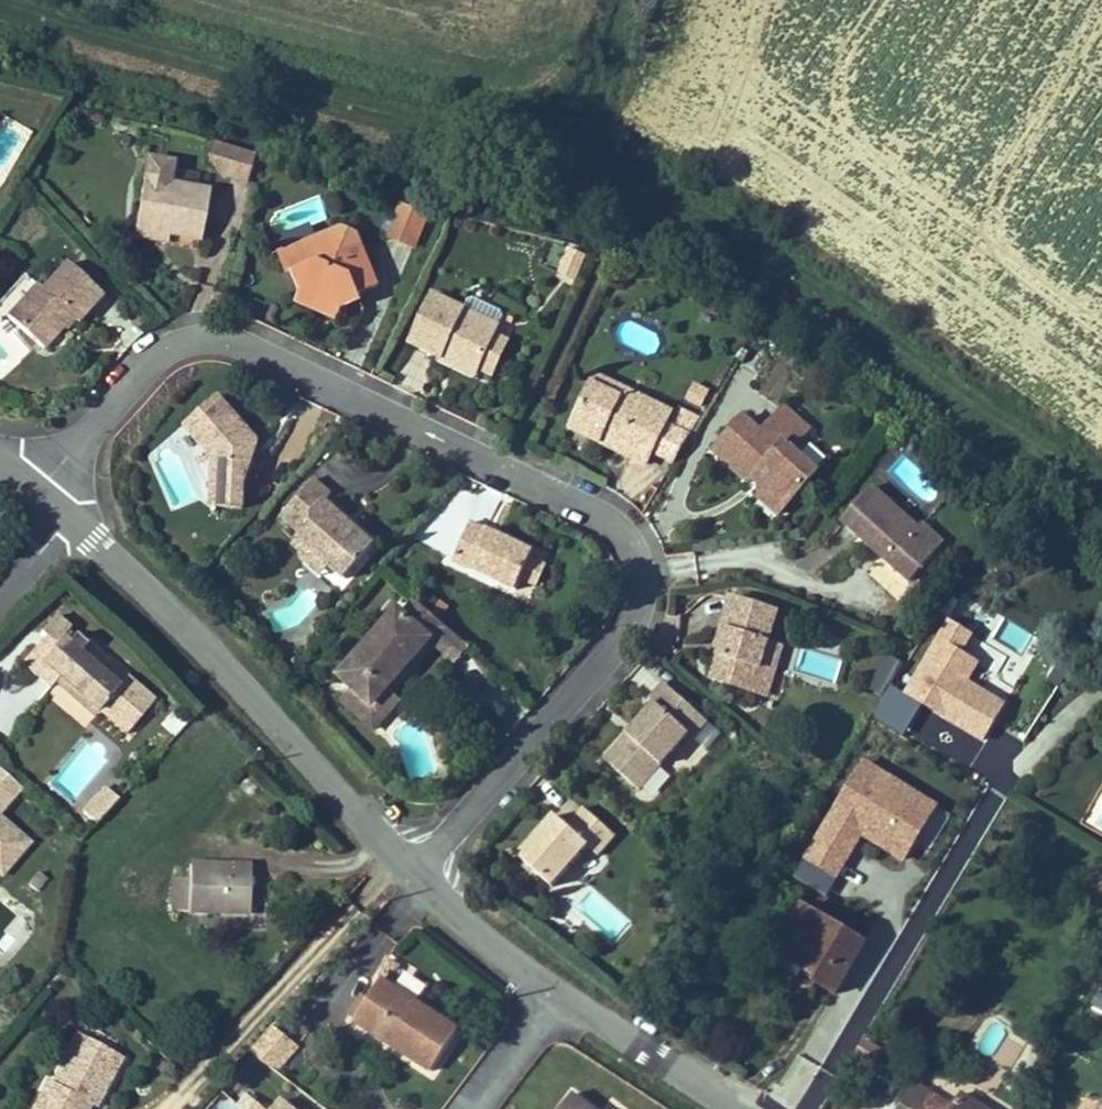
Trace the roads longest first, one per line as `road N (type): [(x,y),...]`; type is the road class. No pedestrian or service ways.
road 1 (residential): [(63,499),(200,348),(264,347),(640,526),(669,560),(676,606),(451,870)]
road 2 (track): [(586,151),(1101,478)]
road 3 (track): [(23,0),(586,151)]
road 4 (tertiary): [(90,521),(451,870)]
road 5 (tertiary): [(586,990),(664,1059),(748,1108)]
road 6 (tertiary): [(451,870),(586,990)]
road 7 (track): [(632,0),(586,151)]
road 8 (residential): [(586,990),(496,1108)]
road 9 (residential): [(90,521),(0,630)]

